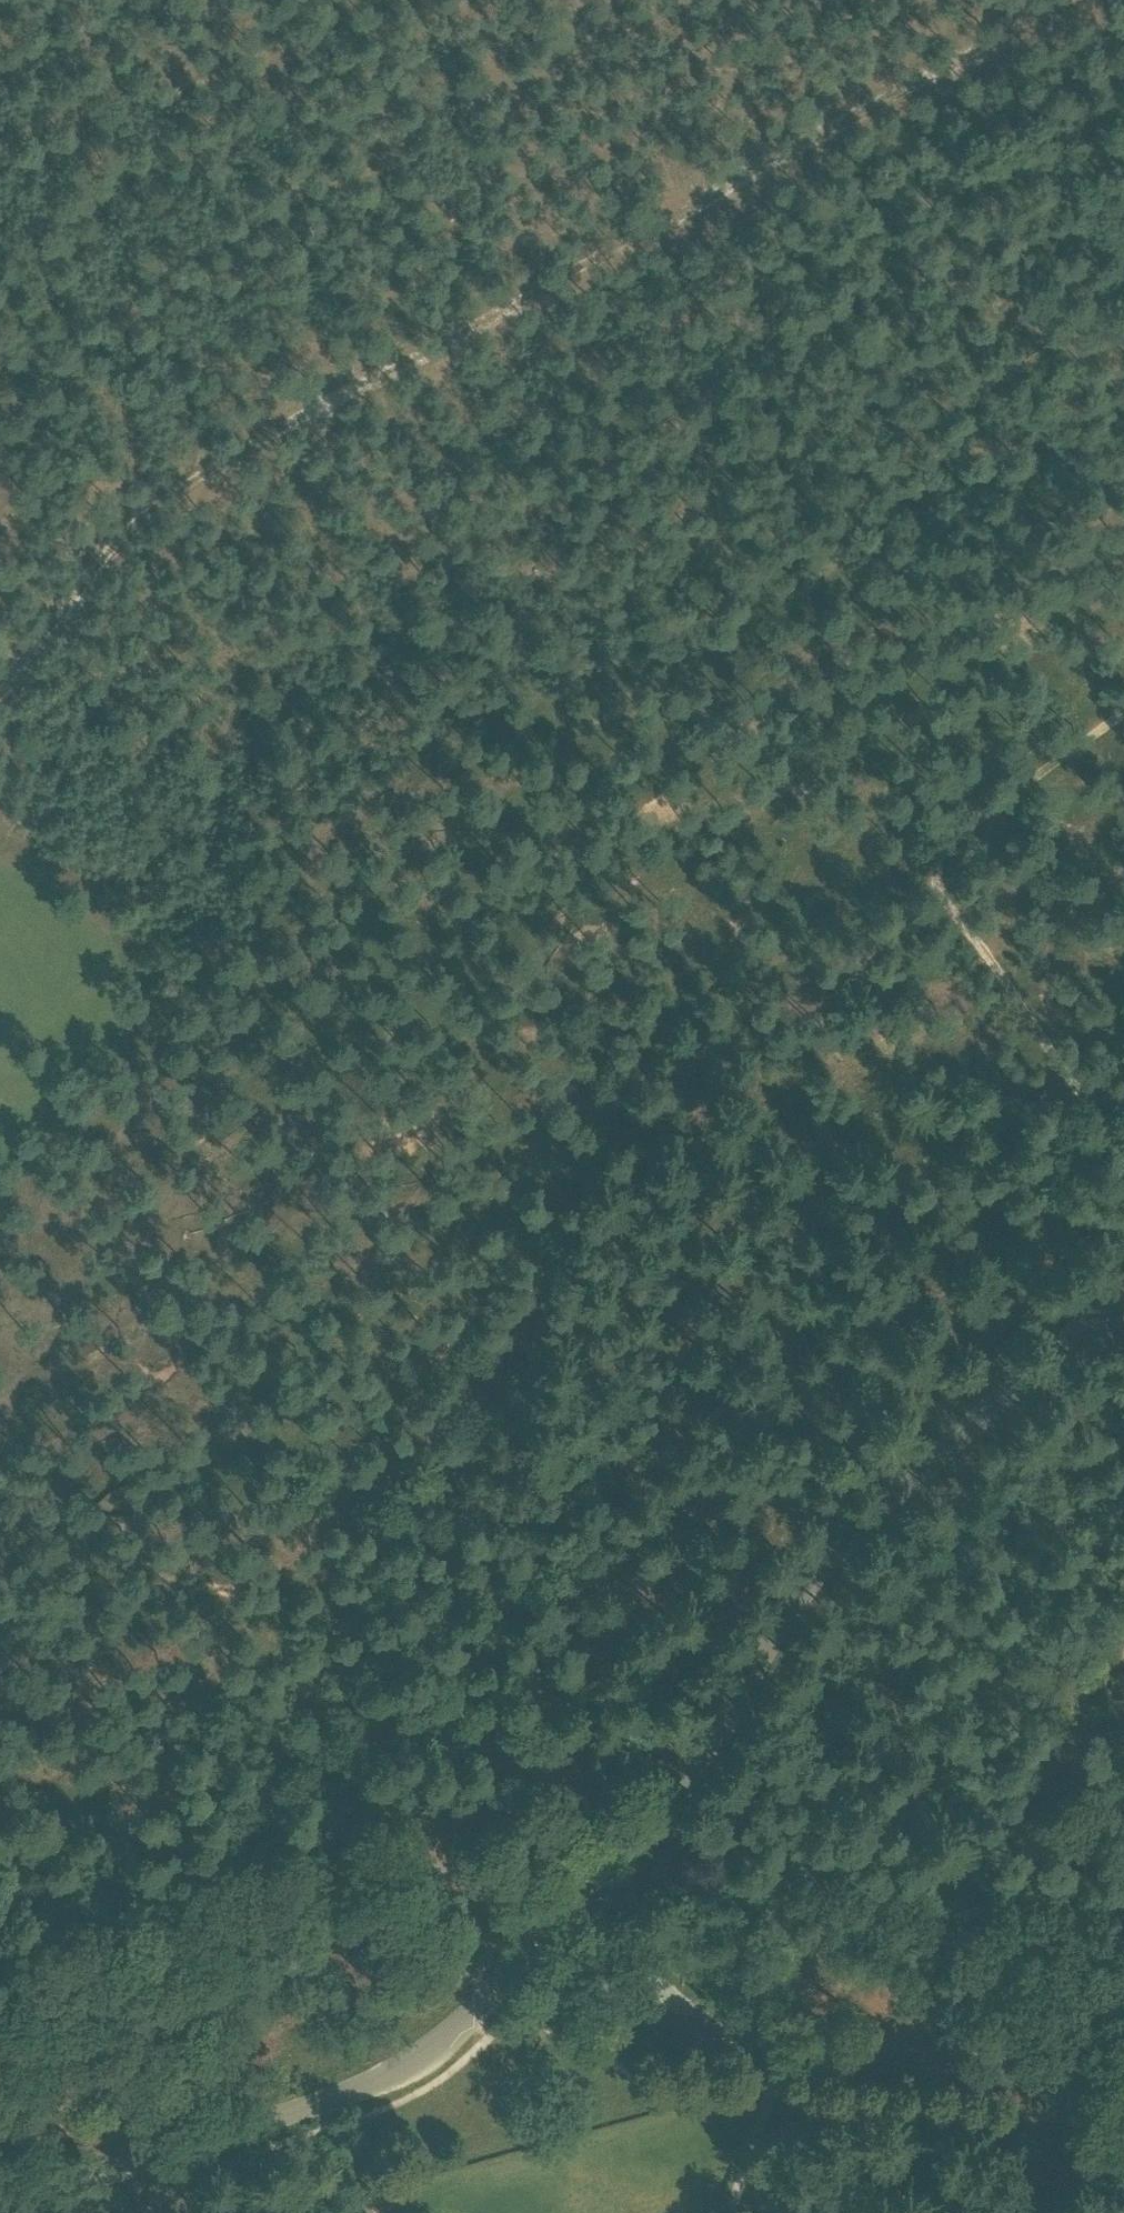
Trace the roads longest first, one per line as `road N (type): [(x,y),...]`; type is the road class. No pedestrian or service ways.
road 1 (unclassified): [(0,2210),(323,2107),(413,2067),(606,1874),(786,1635),(908,1493),(1123,1290)]

